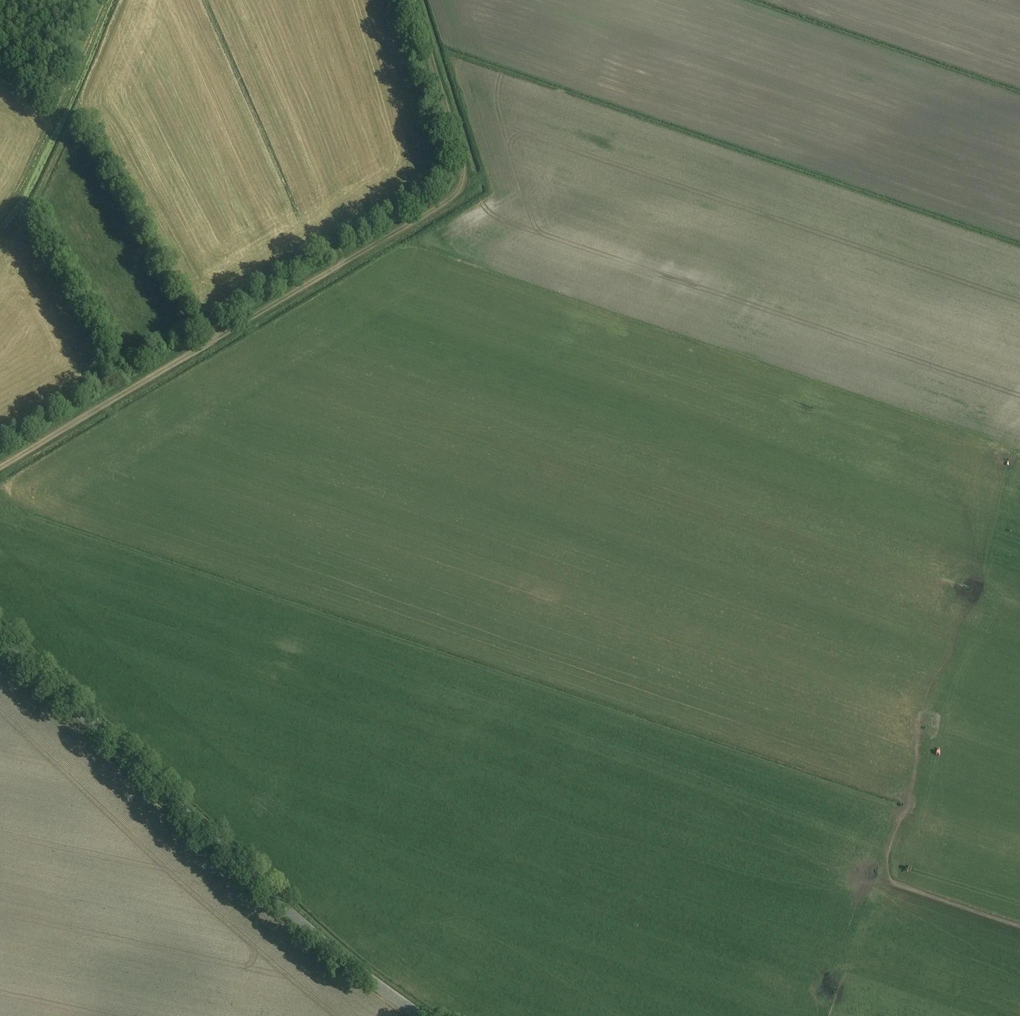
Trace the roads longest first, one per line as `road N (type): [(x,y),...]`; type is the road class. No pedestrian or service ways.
road 1 (track): [(0,466),(450,198),(465,164),(414,0)]
road 2 (tertiary): [(421,1015),(327,946),(0,637)]

